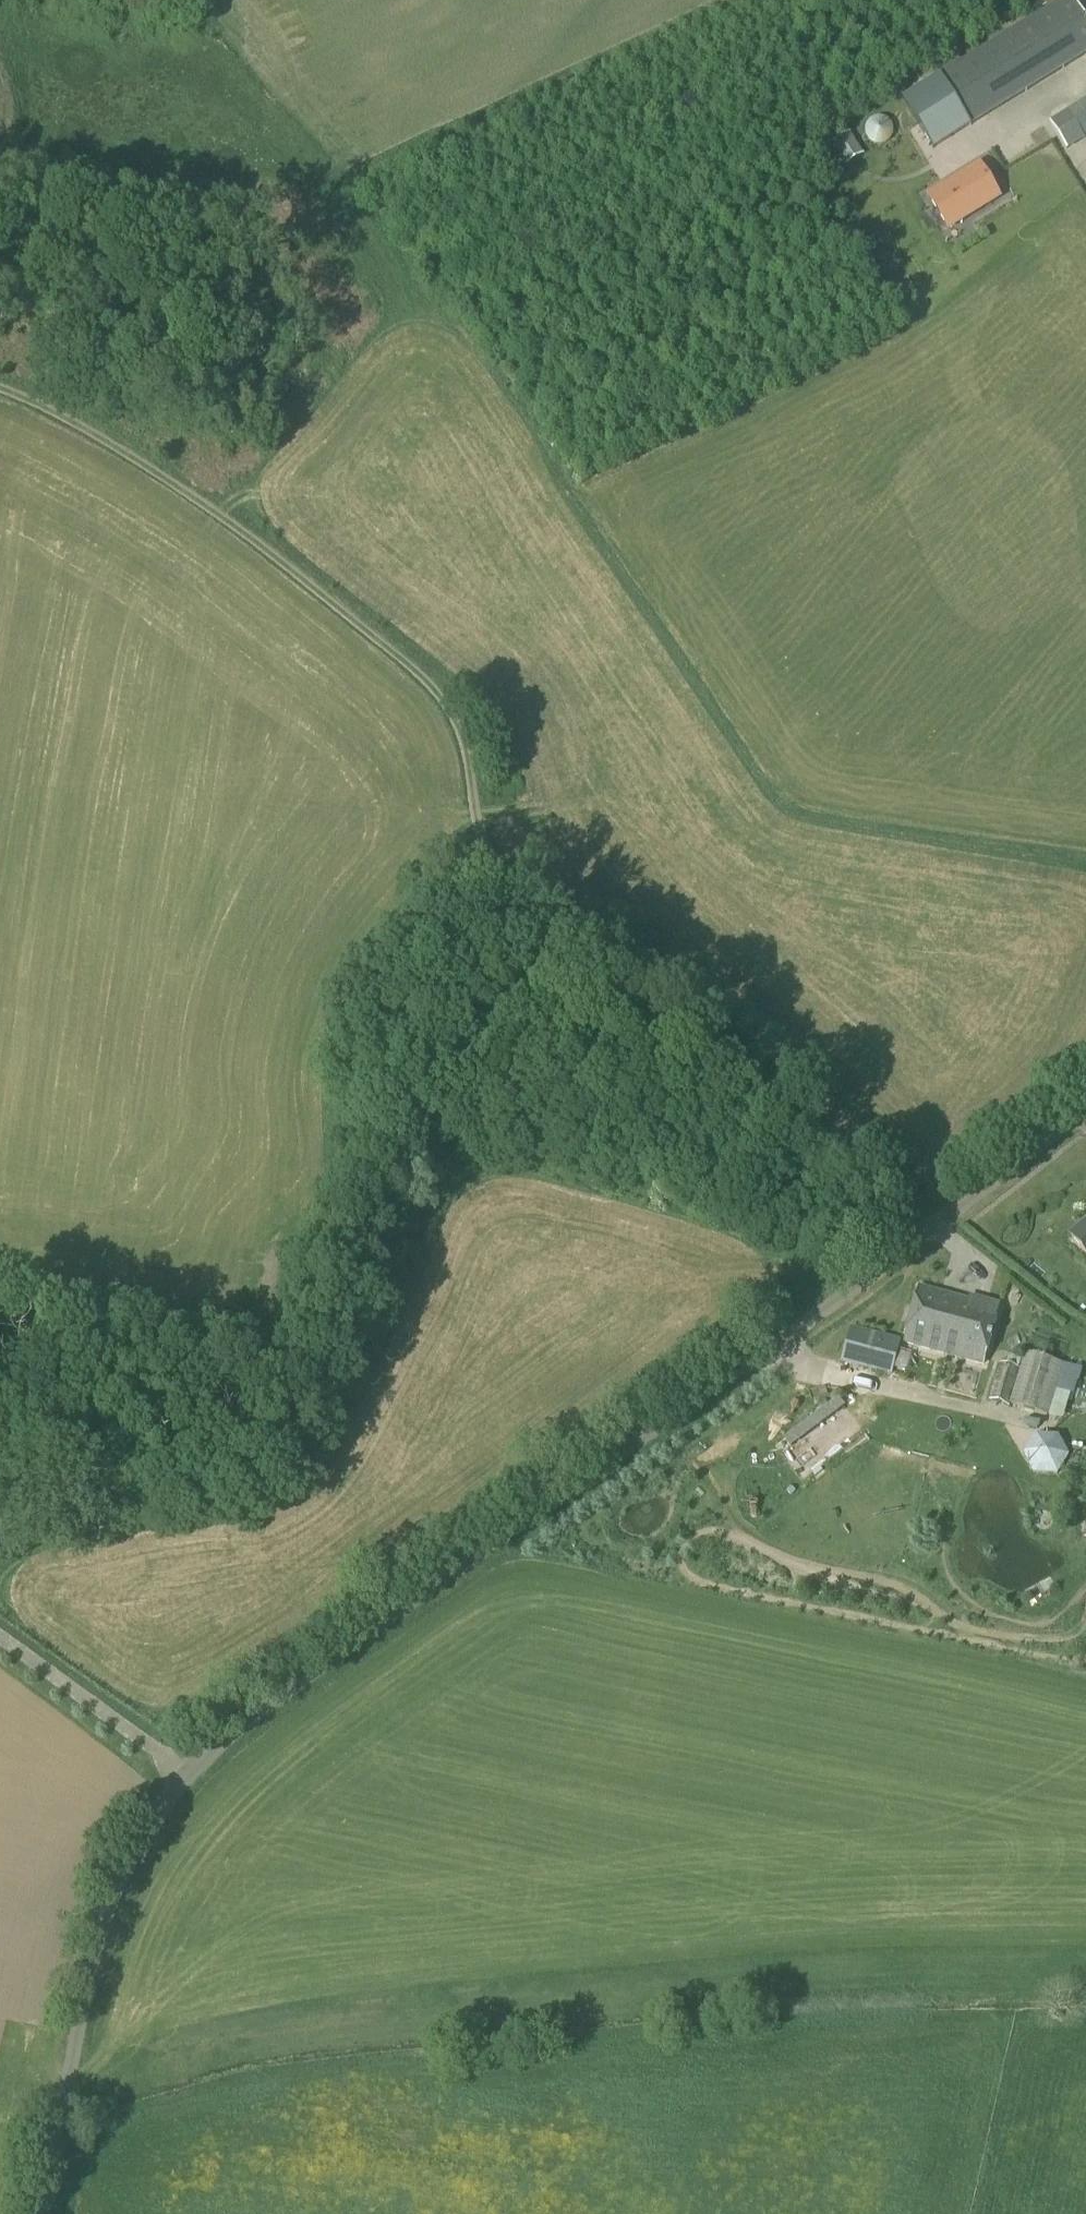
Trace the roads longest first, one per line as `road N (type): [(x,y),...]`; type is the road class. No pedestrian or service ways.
road 1 (unclassified): [(40,2213),(95,1954),(126,1871),(185,1774),(215,1744),(922,1234),(1085,1106)]

